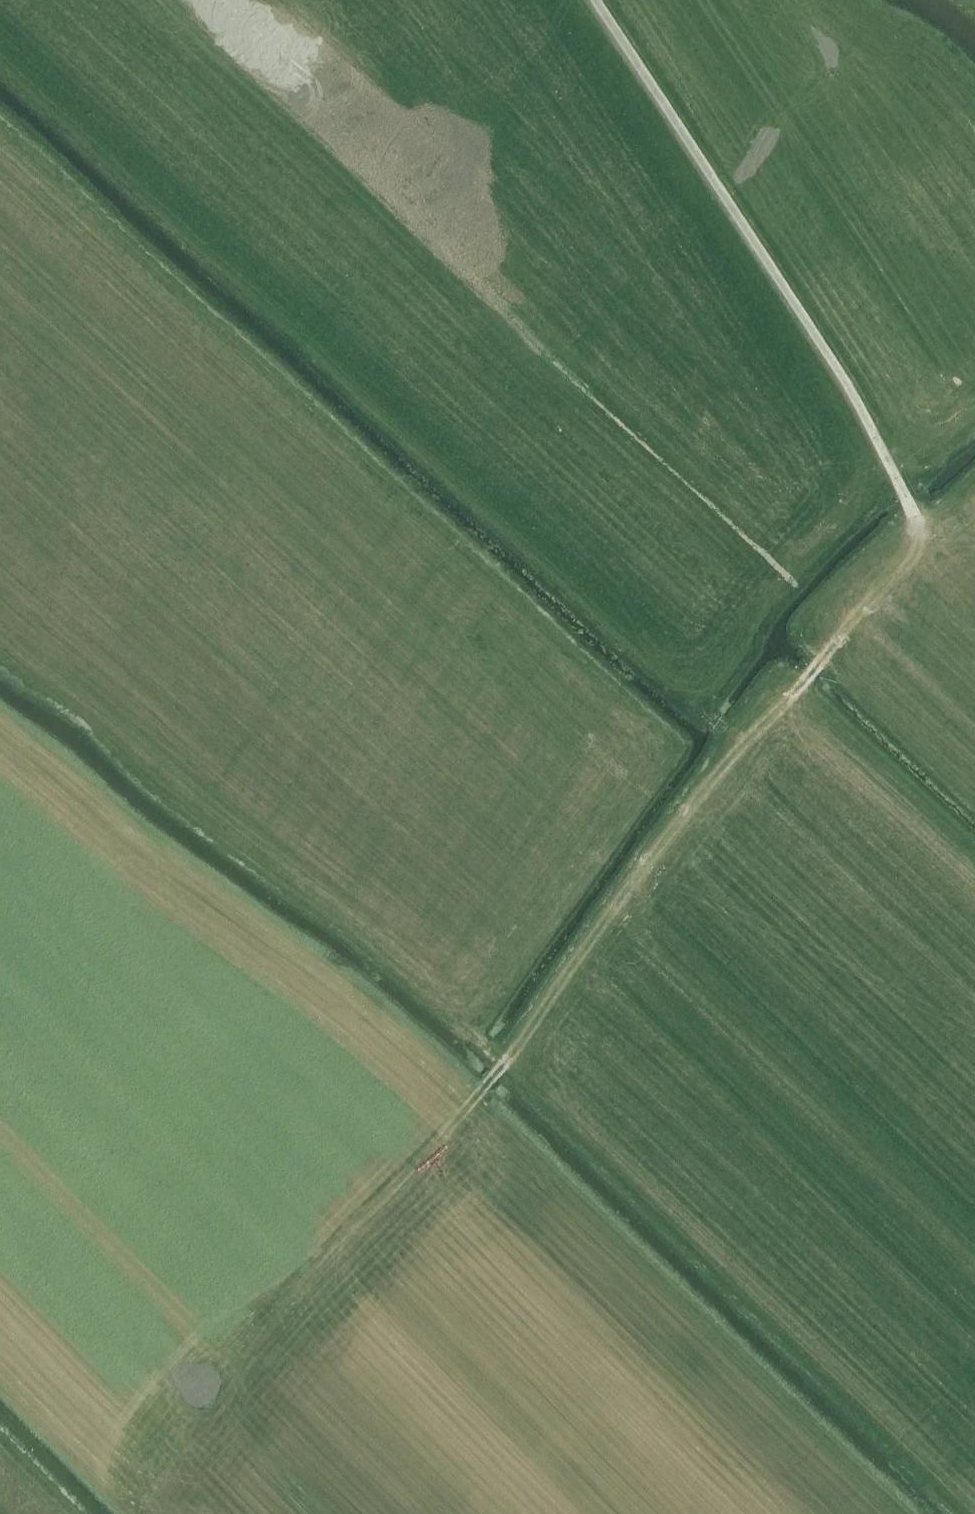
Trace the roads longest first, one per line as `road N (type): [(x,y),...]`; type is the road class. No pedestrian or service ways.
road 1 (track): [(606,0),(873,425),(916,517)]

